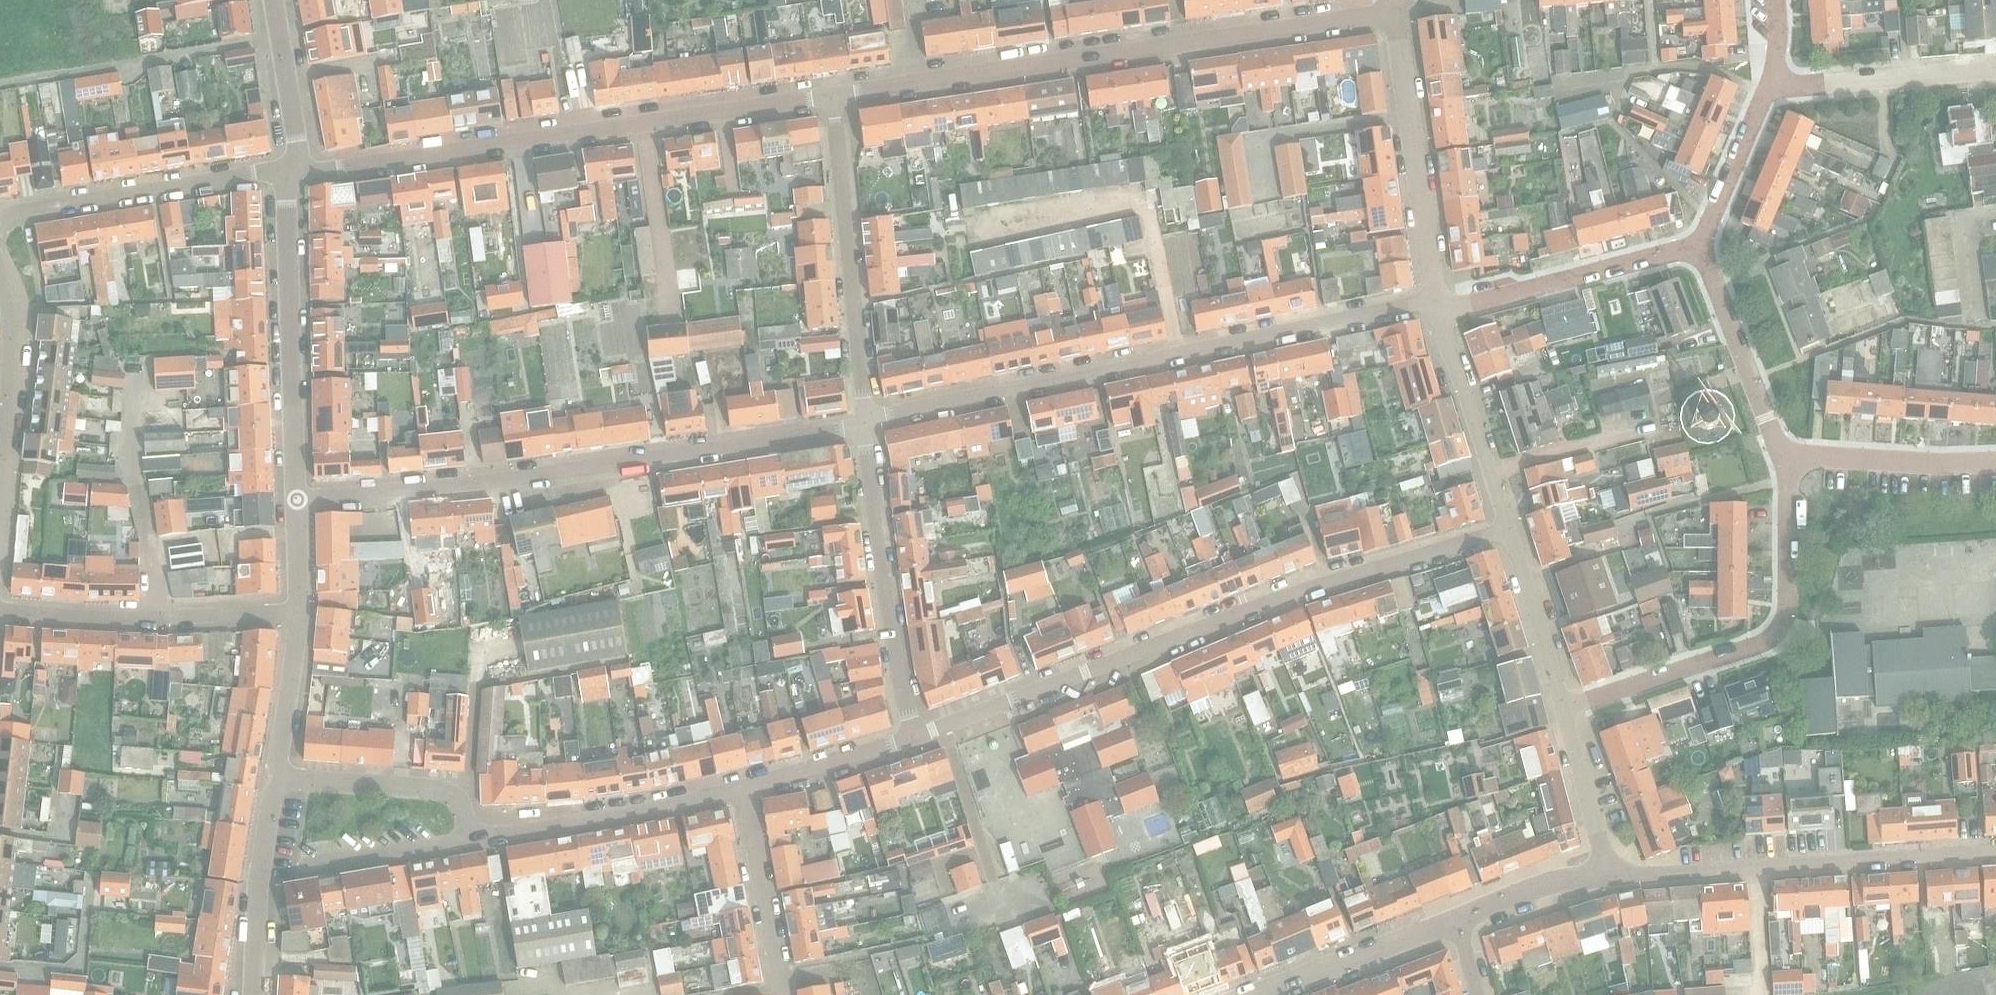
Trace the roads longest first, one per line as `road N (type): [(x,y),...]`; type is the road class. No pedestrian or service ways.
road 1 (residential): [(915,740),(1259,605),(1508,528)]
road 2 (residential): [(867,423),(1435,299)]
road 3 (residential): [(295,501),(555,475),(867,423)]
road 4 (residential): [(831,96),(1393,12)]
road 5 (residential): [(301,173),(831,96)]
road 6 (residential): [(1566,708),(1758,644),(1778,630),(1787,607),(1791,463)]
road 7 (residential): [(1605,867),(1647,876),(1995,853)]
road 8 (residential): [(867,423),(831,96)]
road 9 (residential): [(295,501),(286,174)]
road 10 (residential): [(915,740),(867,423)]
road 11 (residential): [(0,611),(162,620),(299,613)]
road 12 (residential): [(0,221),(23,210),(286,174)]
road 13 (residential): [(1435,299),(1393,12)]
road 14 (residential): [(468,842),(742,791)]
road 15 (residential): [(1437,311),(1699,247)]
road 16 (residential): [(1791,463),(1699,247)]
road 17 (residential): [(1508,528),(1437,311)]
road 18 (residential): [(1245,994),(1458,919)]
road 19 (residential): [(1770,82),(1995,70)]
road 20 (residential): [(468,842),(455,798),(437,790),(282,778)]
road 21 (residential): [(254,994),(260,869),(282,778)]
road 22 (residential): [(0,481),(15,356),(0,266)]
road 23 (residential): [(781,994),(742,791)]
road 24 (residential): [(1791,463),(1810,456),(1995,462)]
road 25 (residential): [(1566,708),(1508,528)]
road 26 (residential): [(742,791),(915,740)]
road 27 (residential): [(1699,247),(1770,82)]
road 28 (residential): [(301,173),(271,0)]
road 29 (residential): [(298,869),(468,842)]
road 30 (residential): [(282,778),(299,613)]
road 31 (residential): [(1605,867),(1566,708)]
road 32 (residential): [(1458,919),(1605,867)]

